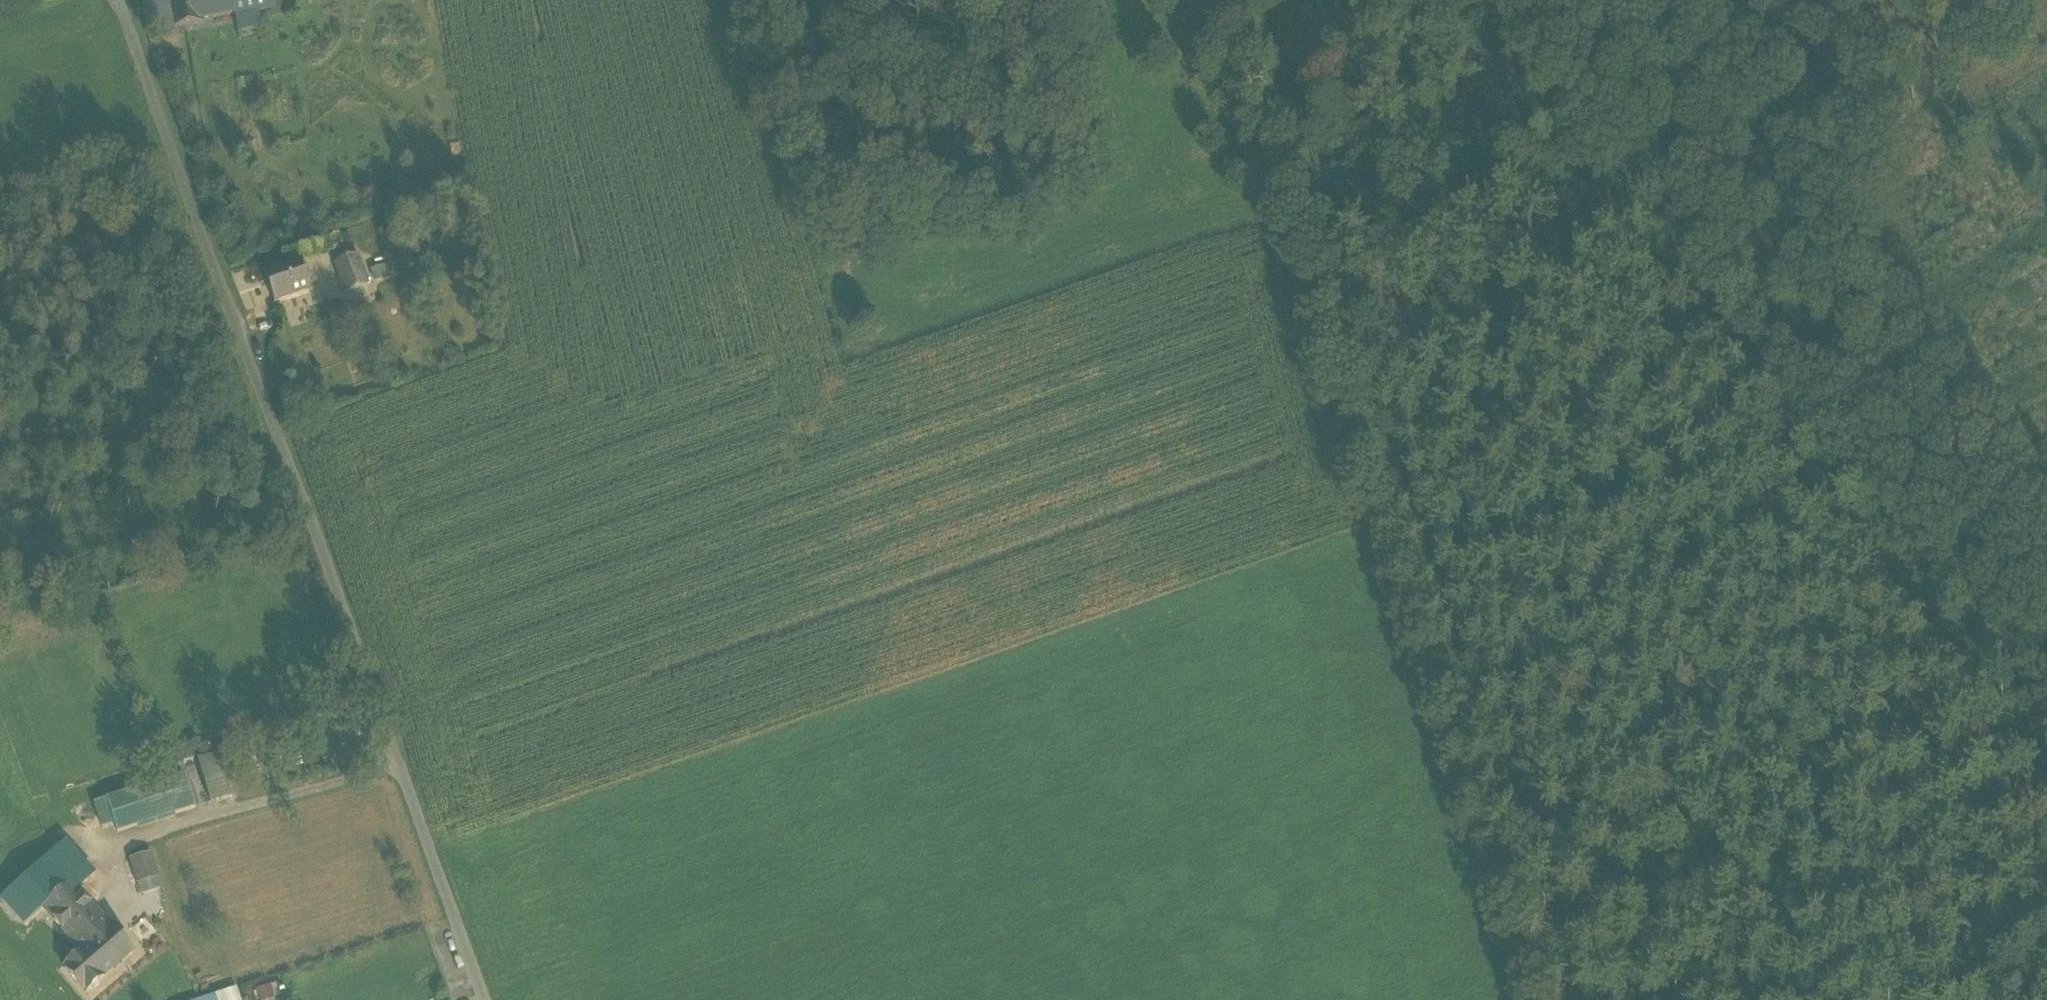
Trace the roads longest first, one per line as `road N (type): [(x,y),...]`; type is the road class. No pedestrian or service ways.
road 1 (unclassified): [(114,0),(485,999)]

